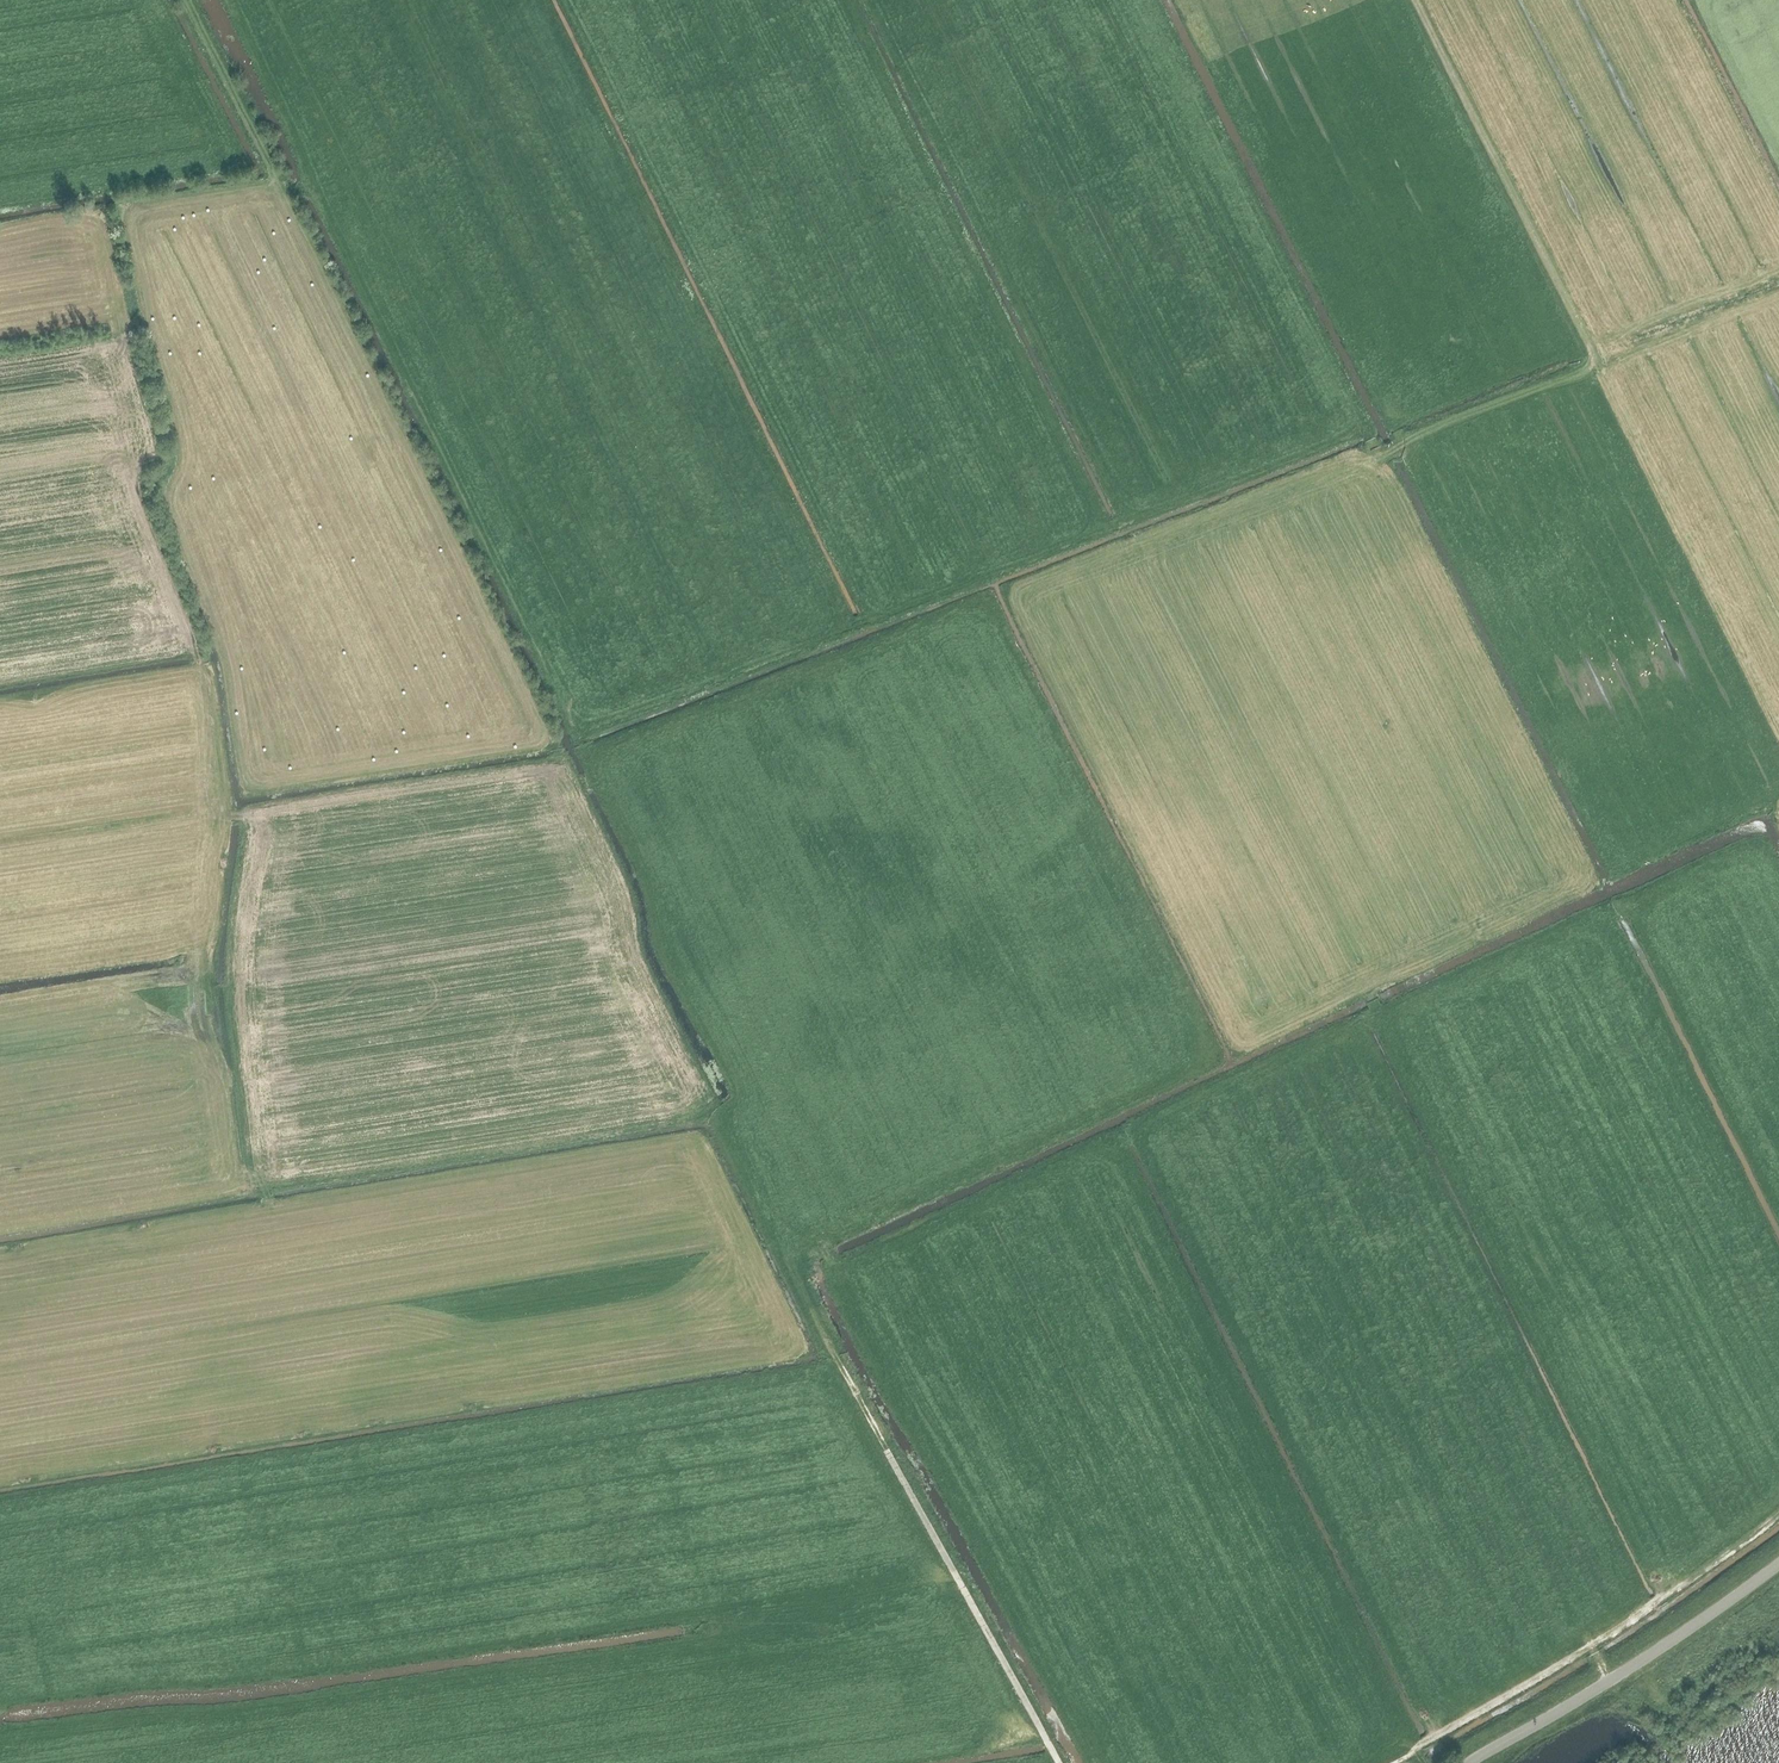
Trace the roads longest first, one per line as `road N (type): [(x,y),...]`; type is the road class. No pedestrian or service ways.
road 1 (unclassified): [(1470,1762),(1778,1566)]

